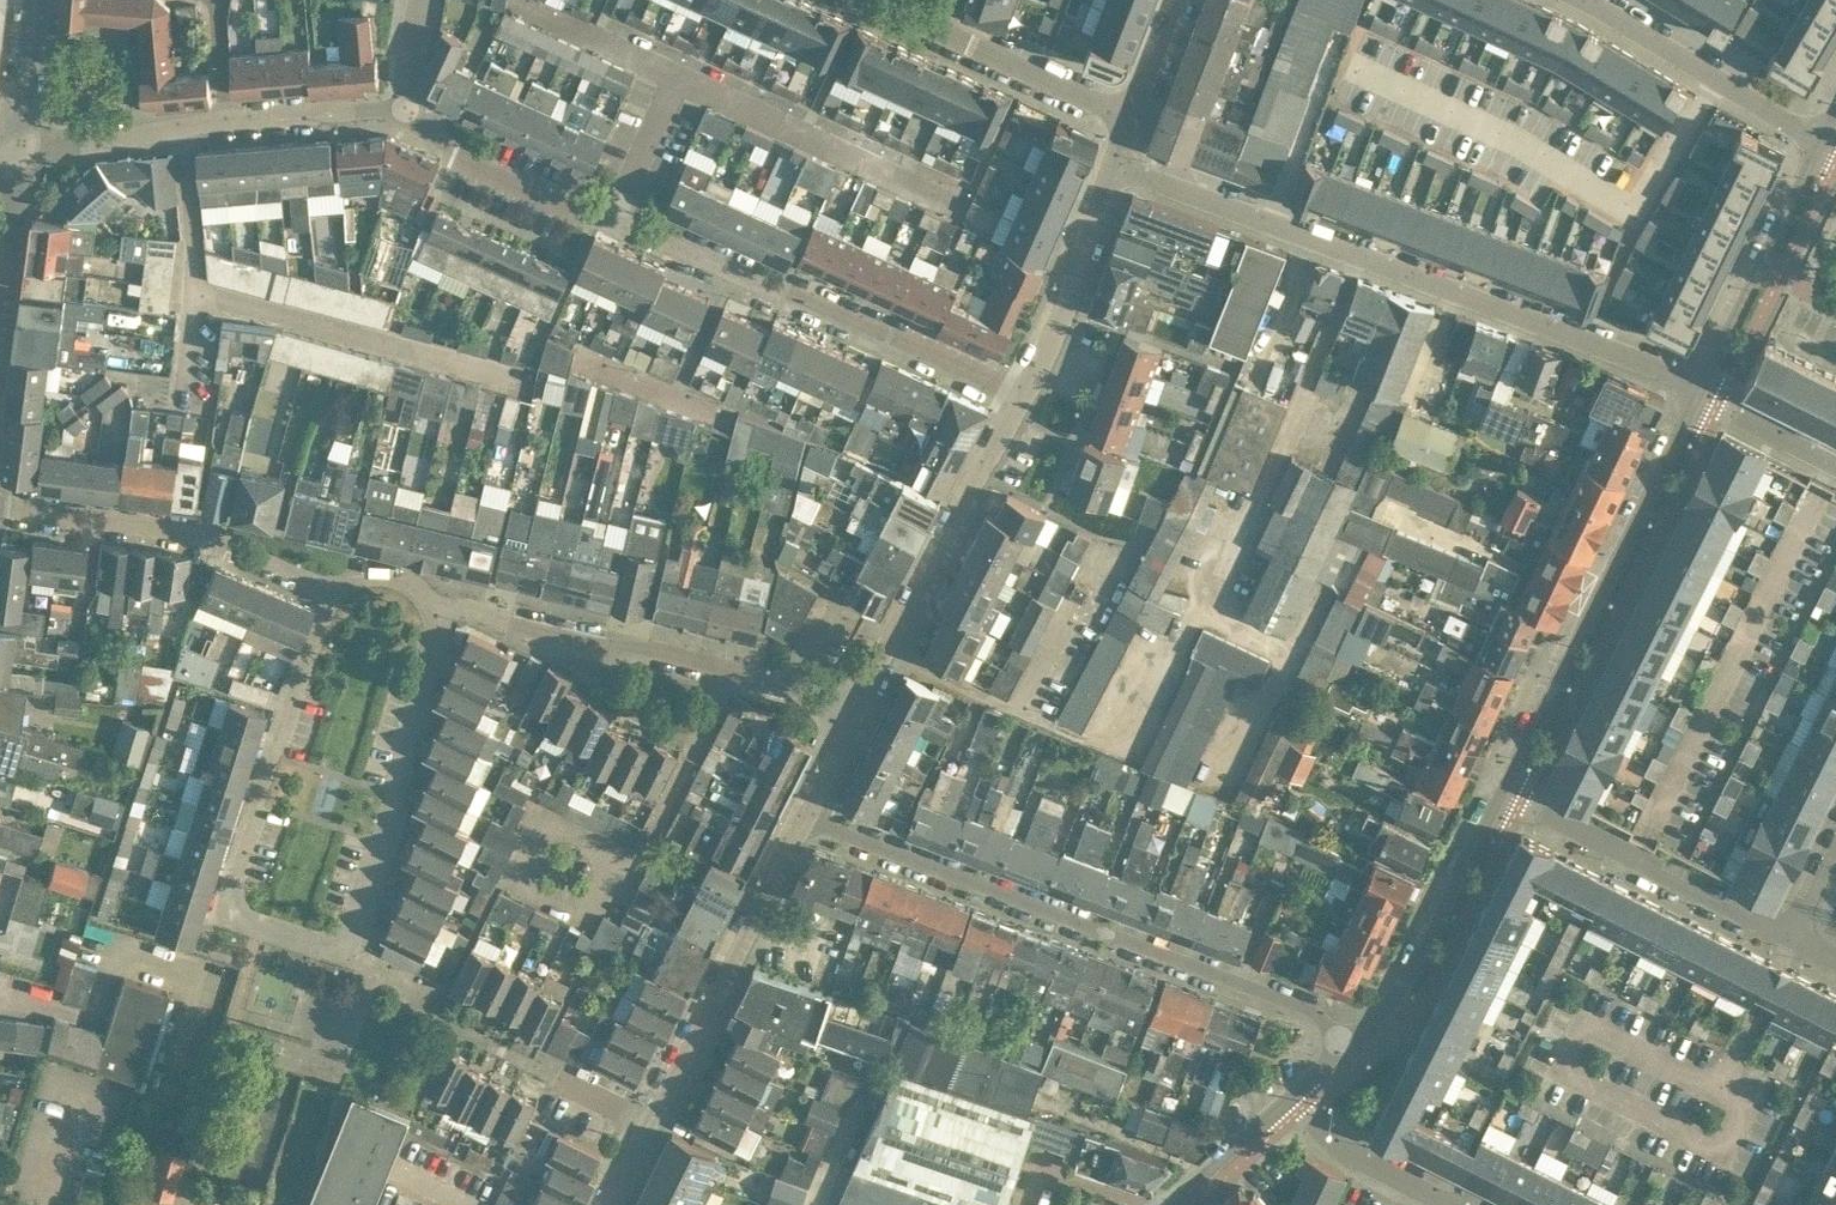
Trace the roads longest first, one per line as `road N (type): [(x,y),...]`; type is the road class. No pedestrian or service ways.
road 1 (residential): [(406,106),(452,155),(1026,396)]
road 2 (residential): [(1119,164),(1706,385)]
road 3 (residential): [(1341,1049),(1319,1015),(807,818)]
road 4 (residential): [(331,589),(231,893),(234,910),(248,922),(327,946),(348,941)]
road 5 (residential): [(1503,796),(1696,405)]
road 6 (residential): [(807,818),(612,1204)]
road 7 (residential): [(857,707),(513,624),(470,606),(442,609)]
road 8 (residential): [(18,154),(225,119),(406,106)]
road 9 (residential): [(1026,396),(857,707)]
road 10 (residential): [(348,941),(362,923),(442,609)]
road 11 (residential): [(331,589),(211,536),(0,504)]
road 12 (residential): [(1503,796),(1787,935)]
road 13 (residential): [(1341,1049),(1397,996),(1503,796)]
road 14 (residential): [(1706,385),(1821,141)]
road 15 (residential): [(1821,141),(1602,0)]
road 16 (residential): [(1119,164),(1026,396)]
road 17 (residential): [(927,28),(1135,121)]
road 18 (residential): [(1444,1204),(1346,1158),(1288,1095)]
road 19 (residential): [(1174,1204),(1288,1095)]
road 20 (residential): [(1696,405),(1835,473)]
road 21 (residential): [(18,154),(32,0)]
road 22 (residential): [(0,298),(18,154)]
road 23 (residential): [(1183,0),(1135,121)]
road 24 (residential): [(442,609),(386,575),(331,589)]
road 25 (residential): [(857,707),(807,818)]
road 26 (residential): [(348,941),(372,965),(427,989),(435,1014)]

